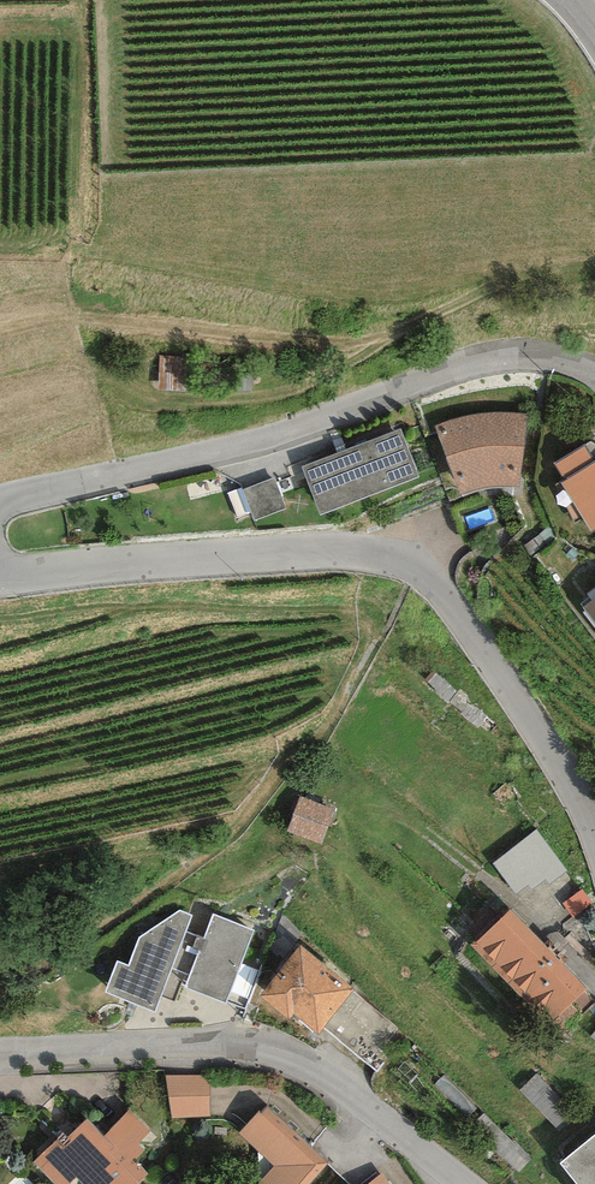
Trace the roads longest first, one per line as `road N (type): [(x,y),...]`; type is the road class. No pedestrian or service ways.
road 1 (tertiary): [(594,832),(551,749),(417,563),(341,550),(0,574)]
road 2 (tertiary): [(0,503),(215,457),(482,361),(533,354),(594,374)]
road 3 (tertiary): [(0,1053),(242,1050),(311,1069),(462,1183)]
road 4 (unclassified): [(210,848),(37,974),(0,986)]

